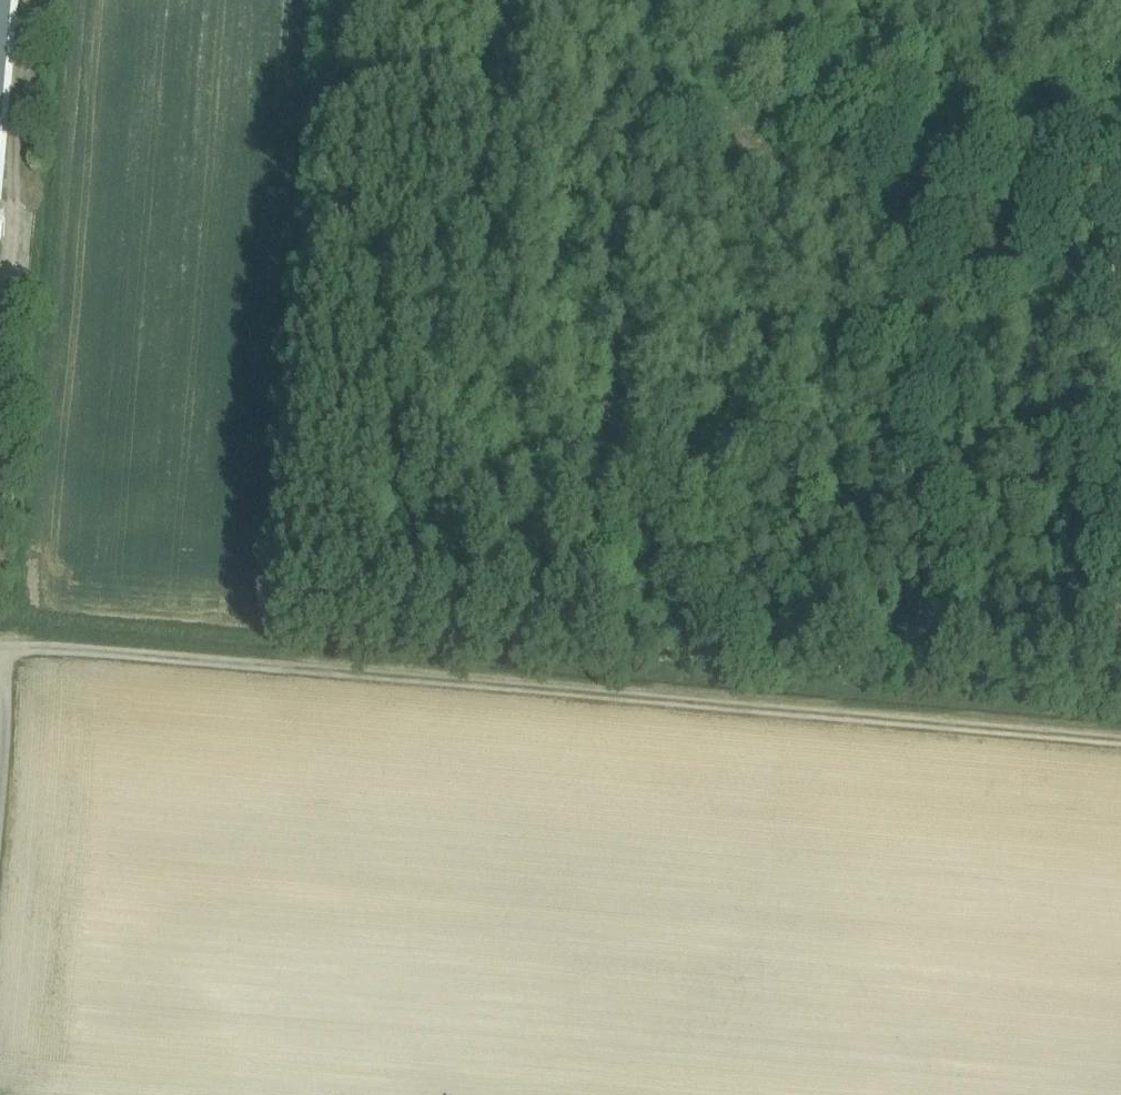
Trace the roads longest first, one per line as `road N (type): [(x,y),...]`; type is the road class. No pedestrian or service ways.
road 1 (track): [(1120,743),(5,650)]
road 2 (track): [(0,479),(19,289),(39,233),(37,190),(22,168),(35,0)]
road 3 (track): [(0,819),(5,650)]

